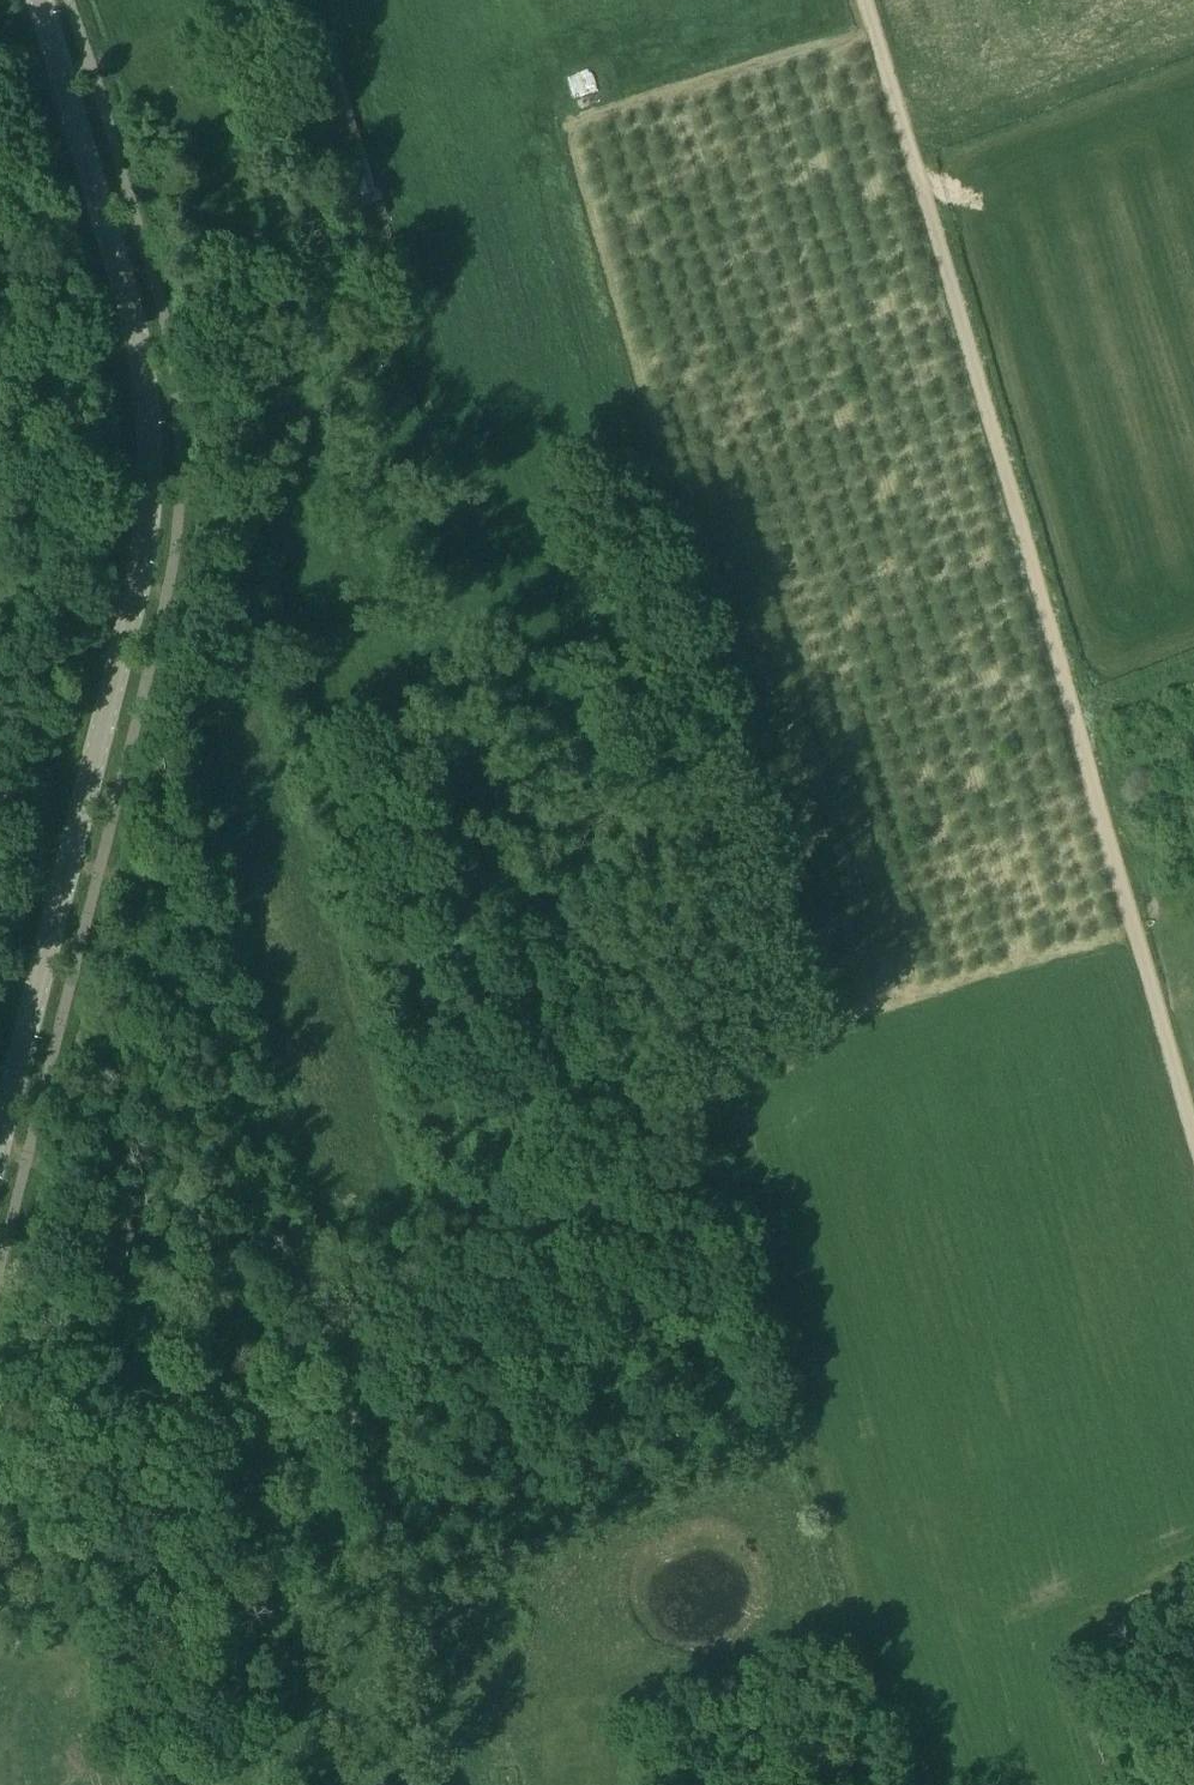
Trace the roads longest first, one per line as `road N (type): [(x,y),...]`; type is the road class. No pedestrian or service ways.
road 1 (track): [(1193,1146),(861,0)]
road 2 (unclassified): [(0,1129),(131,580),(142,459),(137,373),(118,280),(34,0)]

